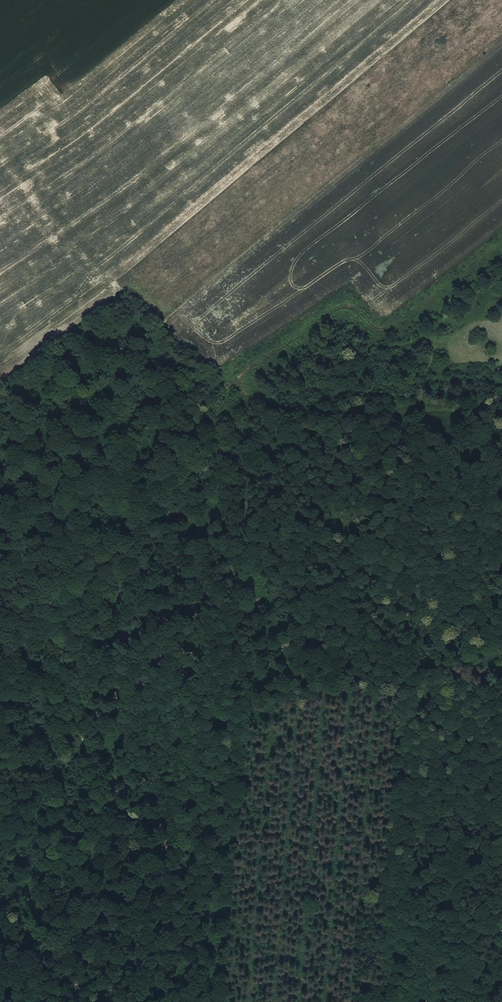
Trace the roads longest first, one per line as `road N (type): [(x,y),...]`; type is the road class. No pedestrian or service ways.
road 1 (track): [(0,929),(69,857),(89,824),(98,777),(70,657),(203,420)]

